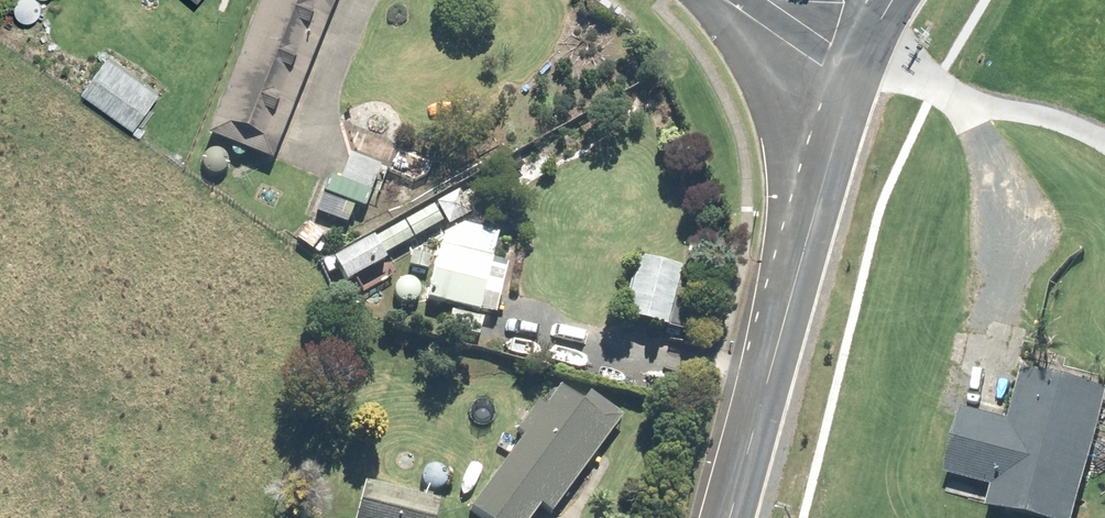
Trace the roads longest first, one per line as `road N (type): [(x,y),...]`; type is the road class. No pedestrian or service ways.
road 1 (secondary): [(731,517),(851,79)]
road 2 (tertiary): [(732,0),(851,79)]

